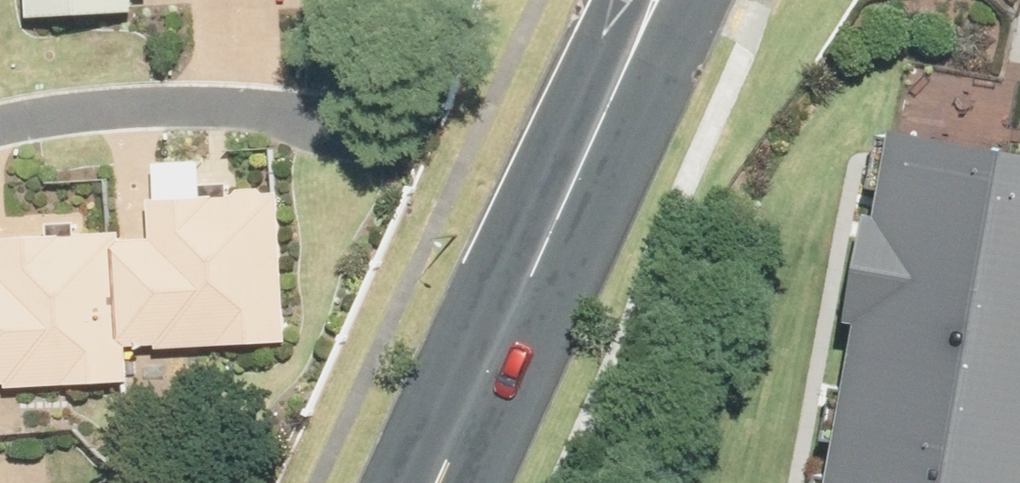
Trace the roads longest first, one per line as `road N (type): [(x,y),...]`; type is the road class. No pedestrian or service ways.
road 1 (tertiary): [(625,72),(435,482)]
road 2 (residential): [(0,126),(201,103),(371,129)]

